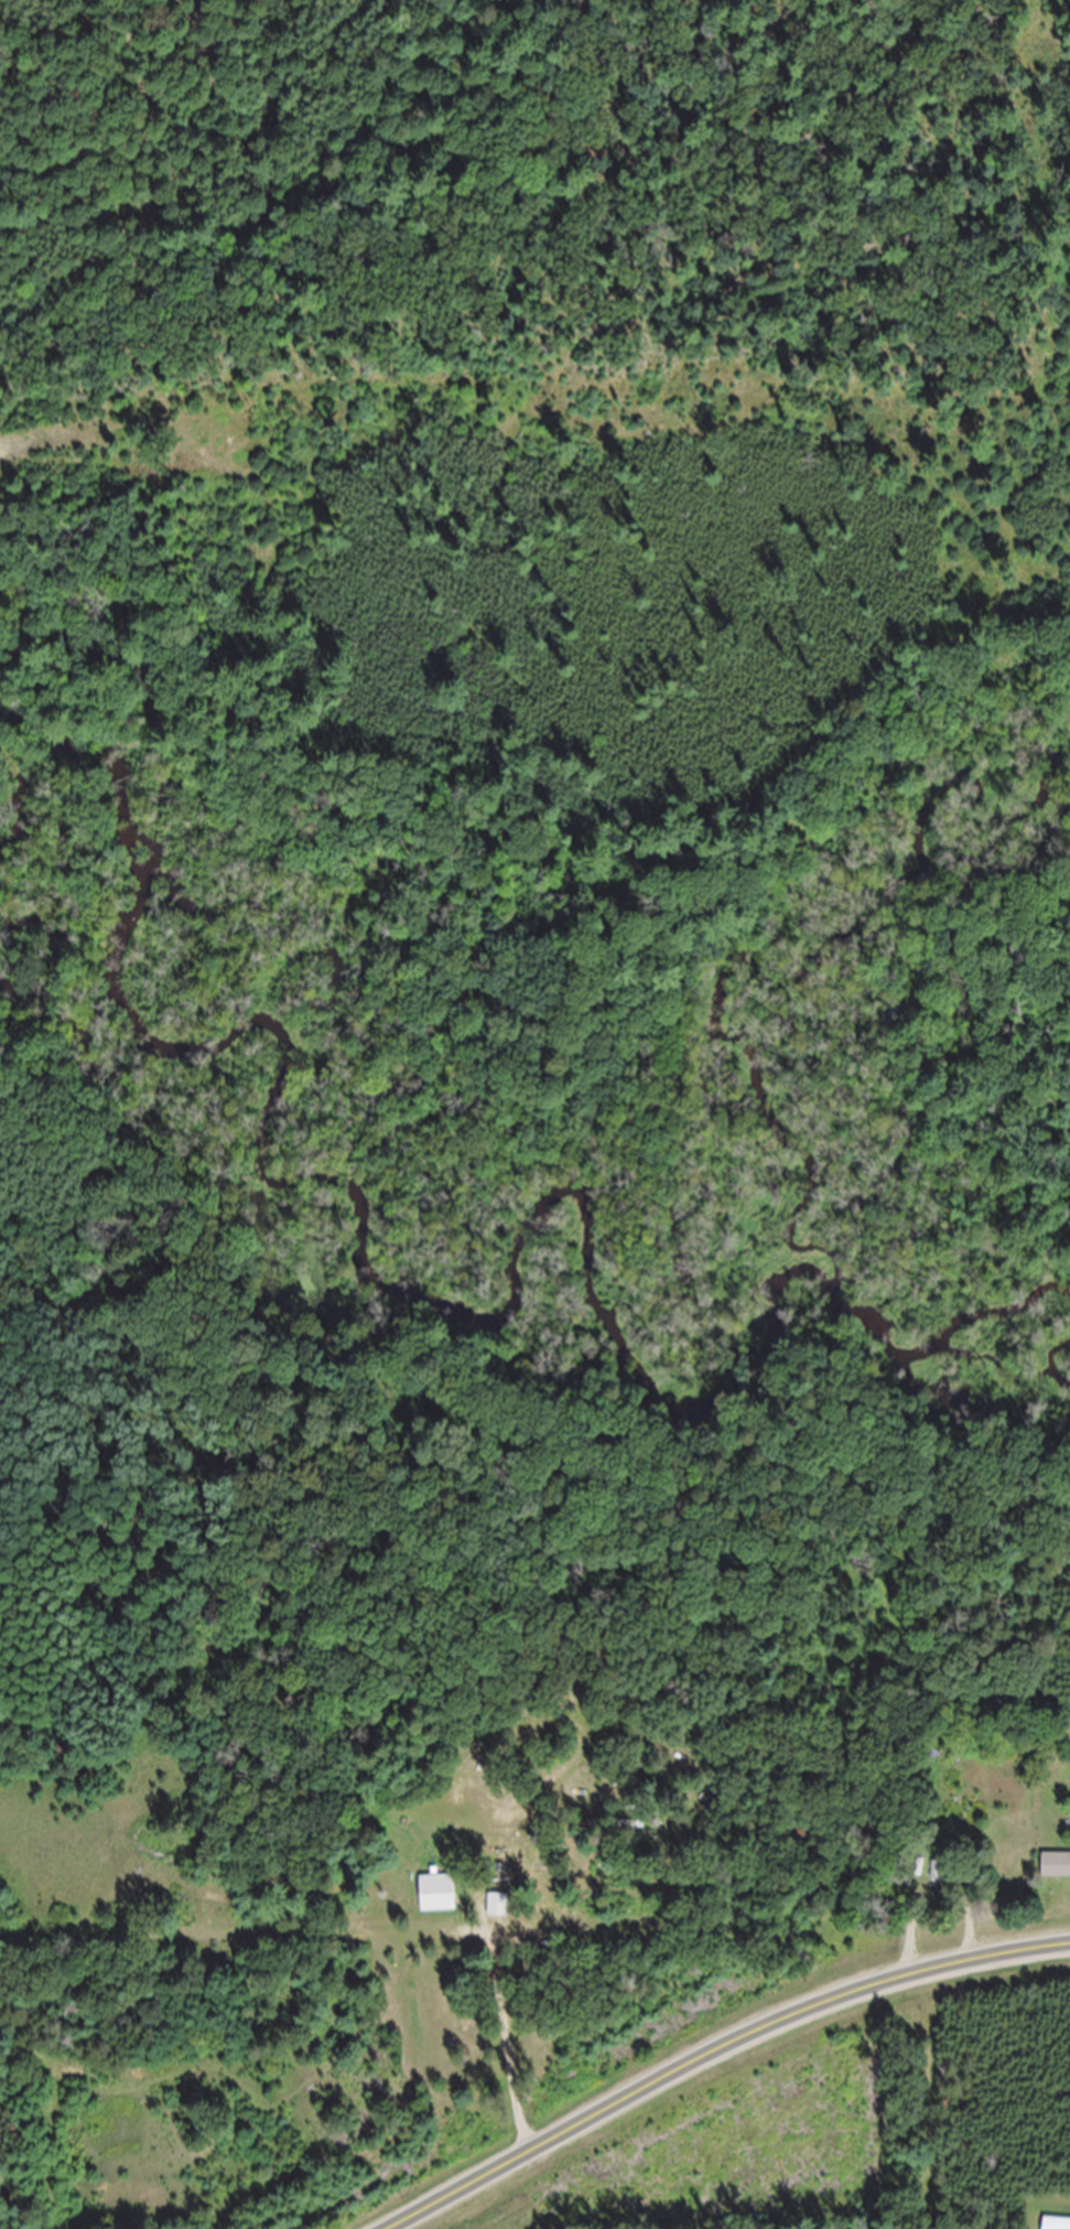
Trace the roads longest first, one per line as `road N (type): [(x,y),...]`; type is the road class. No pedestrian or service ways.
road 1 (secondary): [(1069,1937),(901,1970),(731,2035),(399,2228)]

